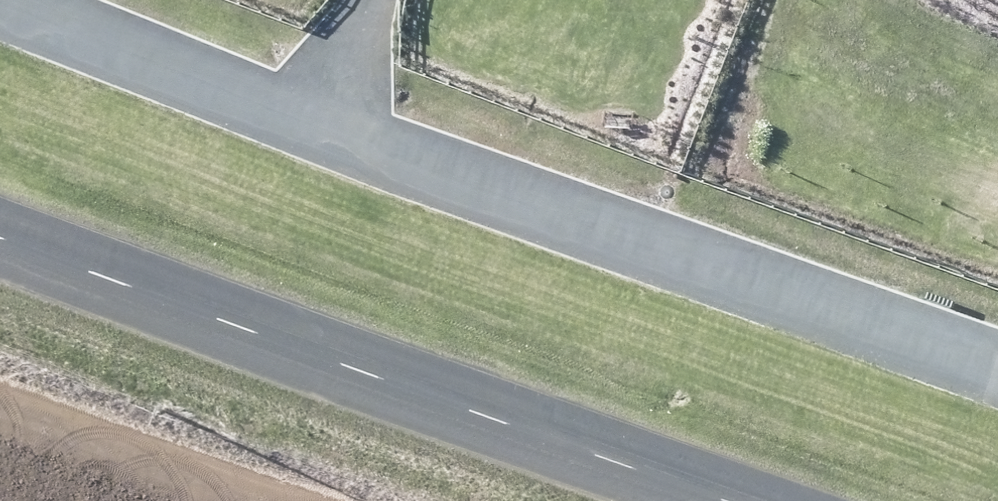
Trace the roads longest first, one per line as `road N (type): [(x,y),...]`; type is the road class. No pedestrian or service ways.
road 1 (unclassified): [(997,377),(340,144),(0,7)]
road 2 (unclassified): [(749,500),(0,230)]

